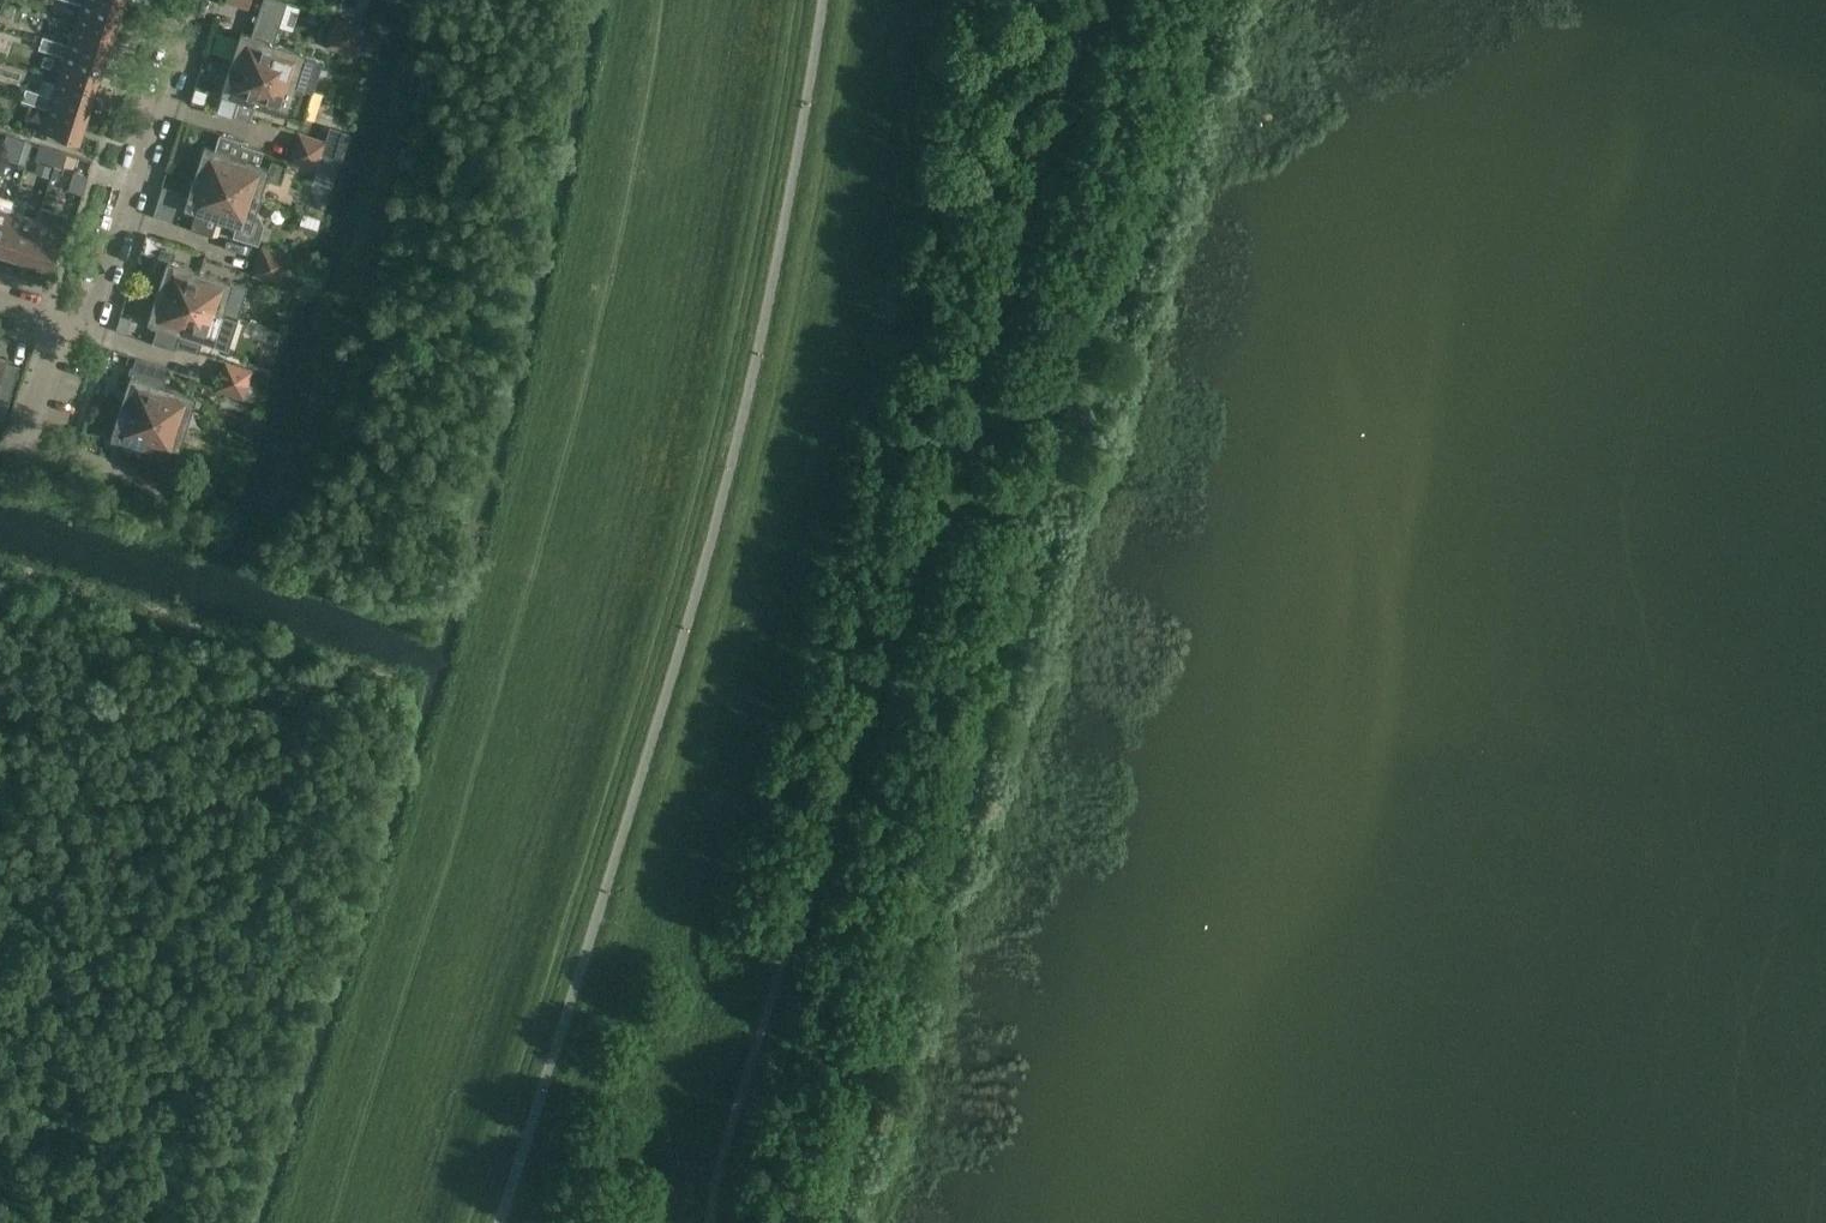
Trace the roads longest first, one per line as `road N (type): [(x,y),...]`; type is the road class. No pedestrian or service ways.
road 1 (track): [(1100,0),(757,1073),(718,1222)]
road 2 (track): [(601,0),(569,171),(458,643),(279,1222)]
road 3 (residential): [(189,0),(84,334)]

